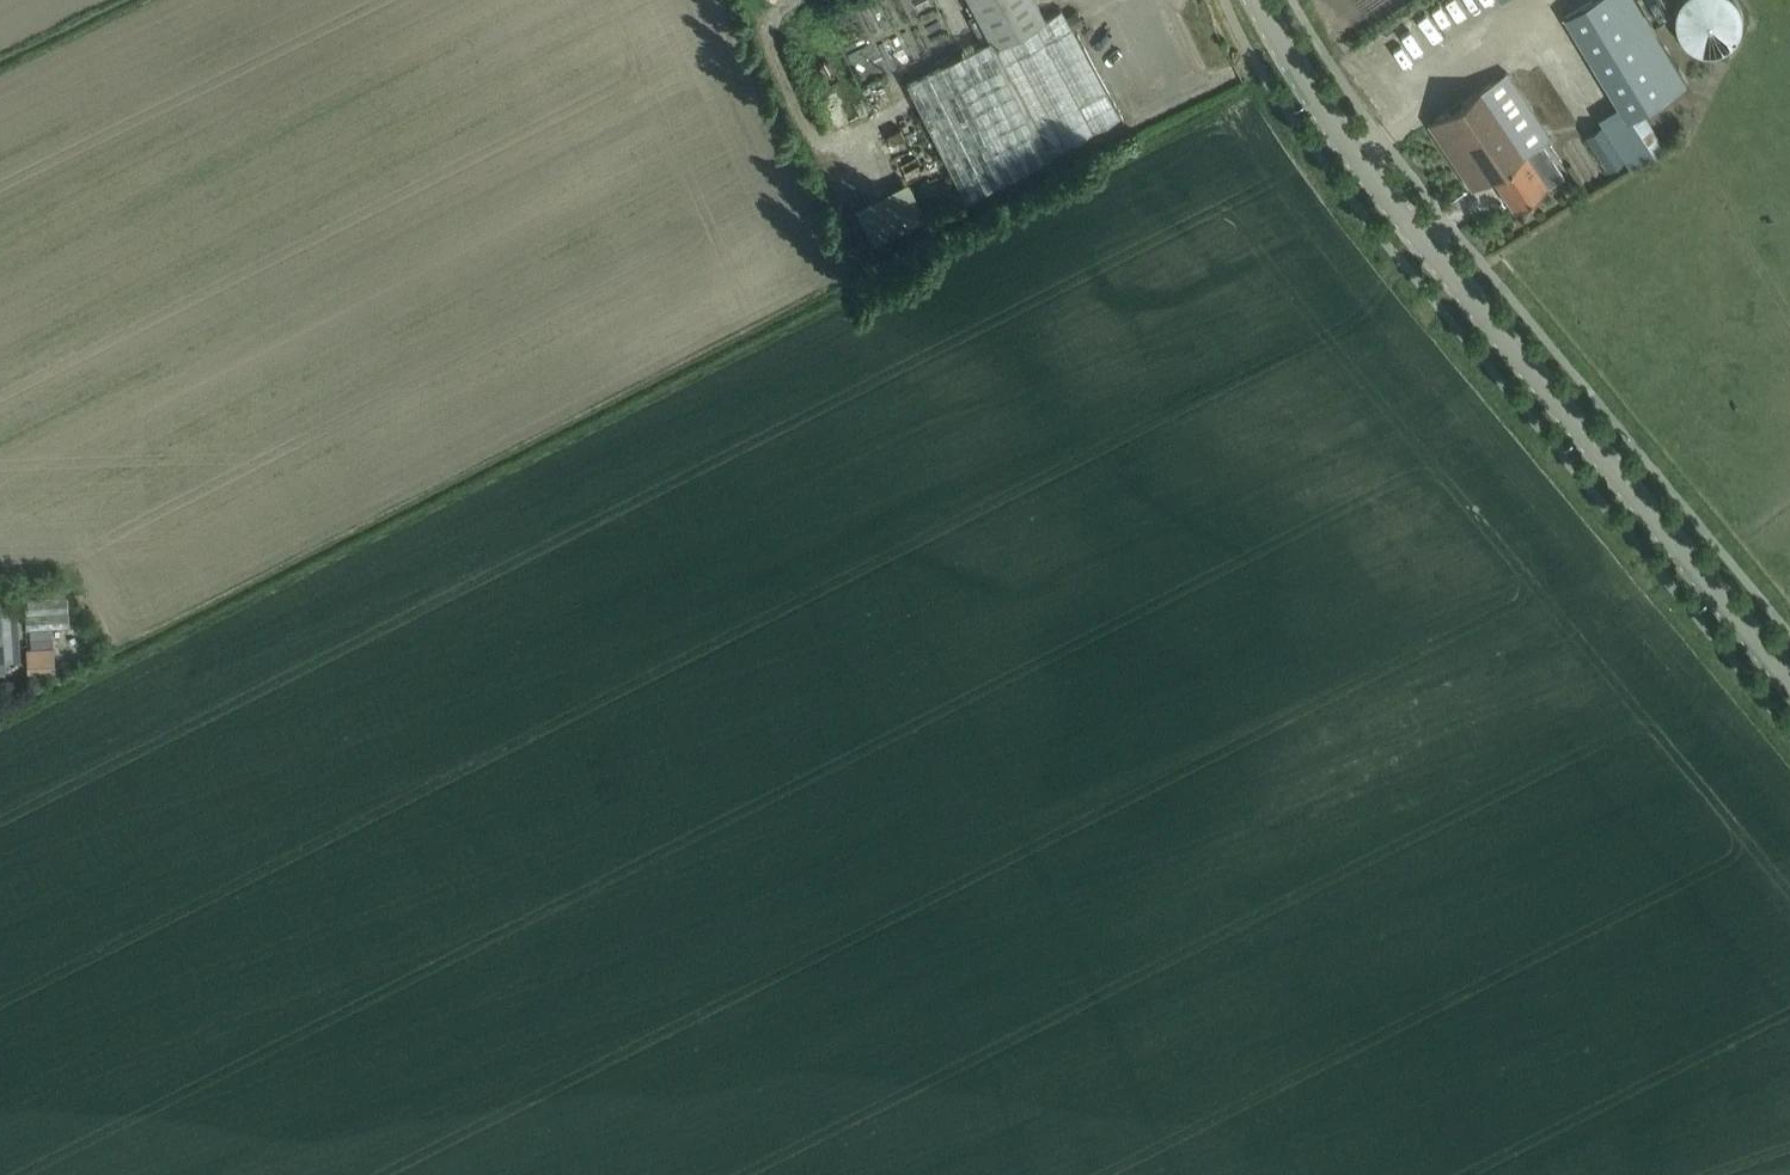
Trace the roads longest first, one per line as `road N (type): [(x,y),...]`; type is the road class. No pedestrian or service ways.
road 1 (tertiary): [(1789,688),(1374,185),(1256,0)]

